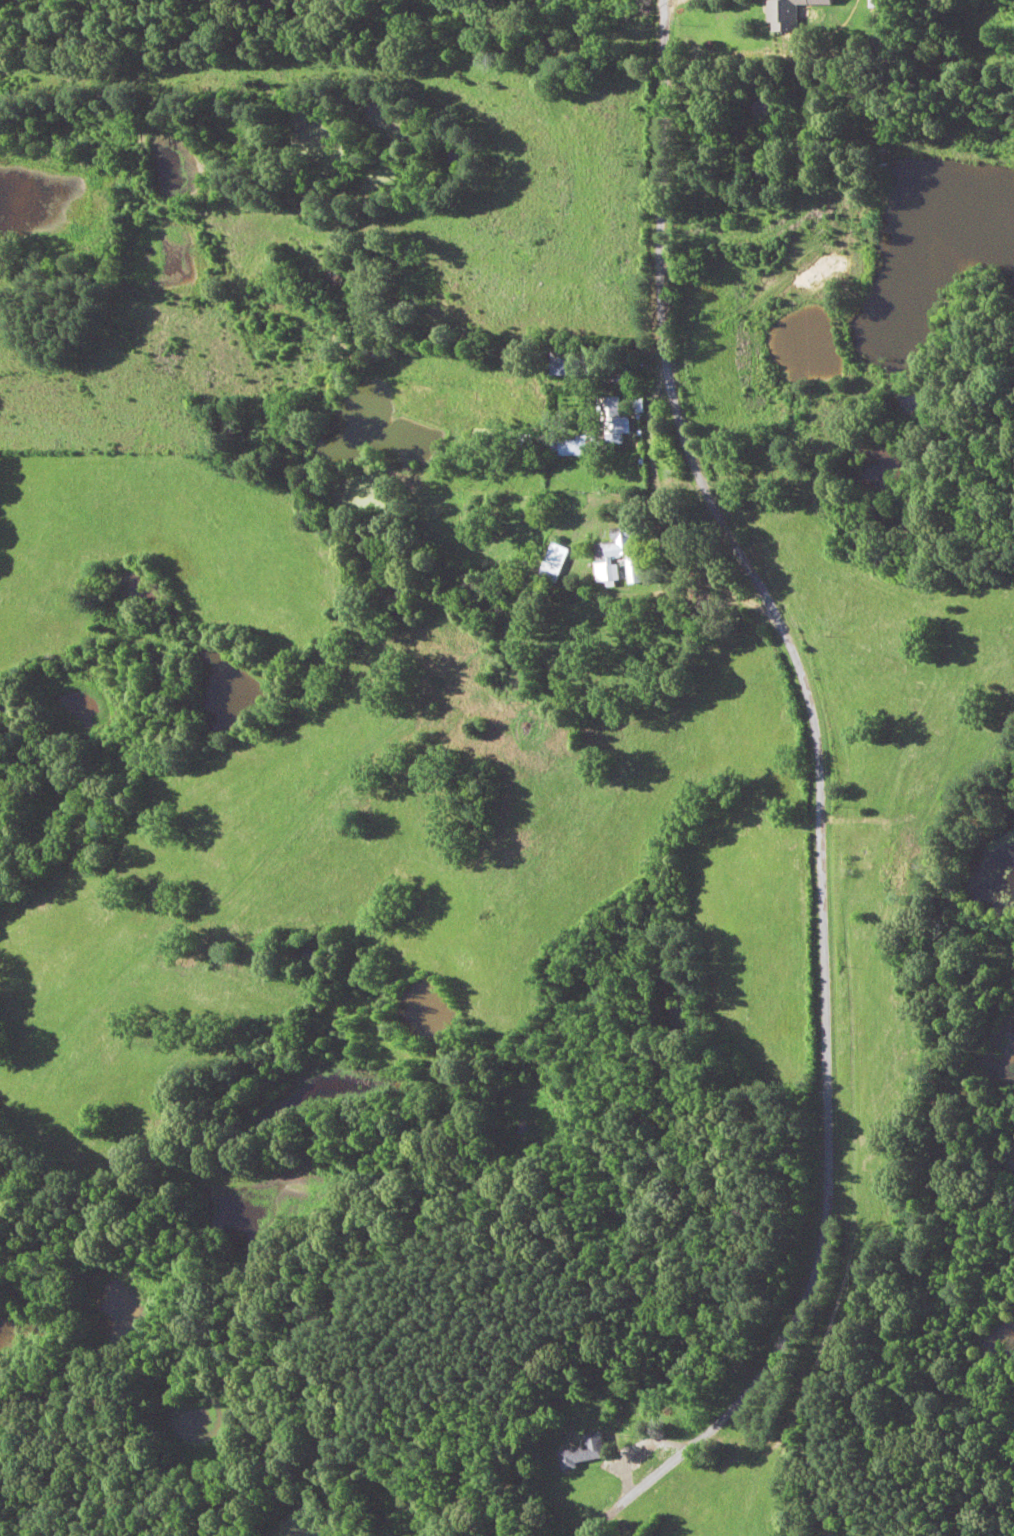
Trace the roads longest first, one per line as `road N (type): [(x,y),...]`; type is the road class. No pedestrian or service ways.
road 1 (residential): [(590,1535),(706,1439),(783,1341),(829,1228),(835,1059),(813,775),(787,666),(666,398),(661,0)]

